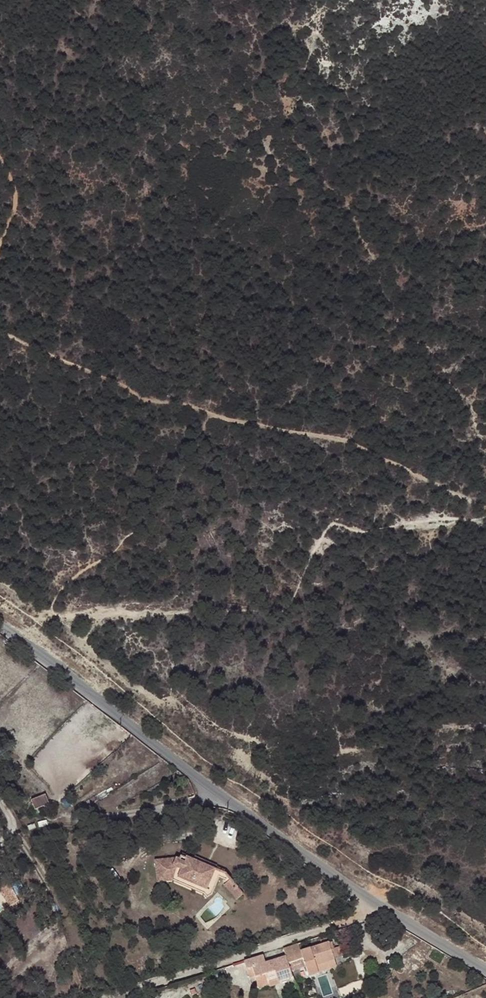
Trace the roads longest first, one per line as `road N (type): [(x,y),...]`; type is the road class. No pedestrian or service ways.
road 1 (unclassified): [(0,626),(382,911),(485,972)]
road 2 (track): [(485,504),(346,439),(158,401),(0,328)]
road 3 (track): [(485,926),(387,879),(273,802),(223,796)]
road 4 (track): [(11,832),(86,947)]

